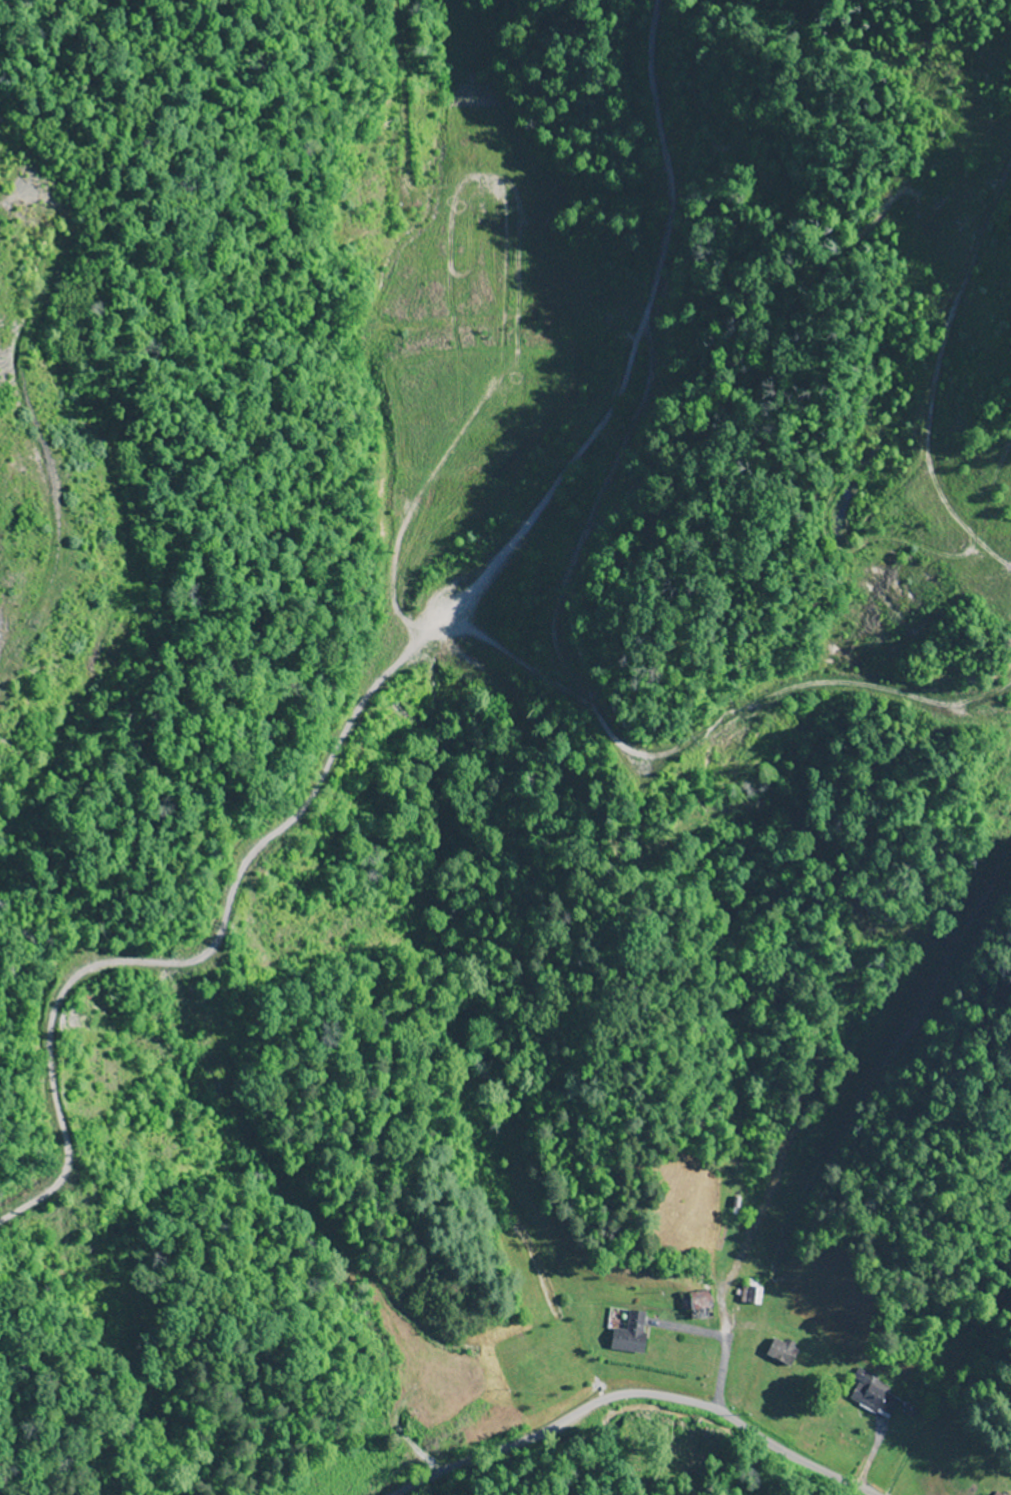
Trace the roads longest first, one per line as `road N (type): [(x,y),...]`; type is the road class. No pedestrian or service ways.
road 1 (residential): [(397,1494),(601,1400),(636,1393),(719,1410),(875,1494)]

